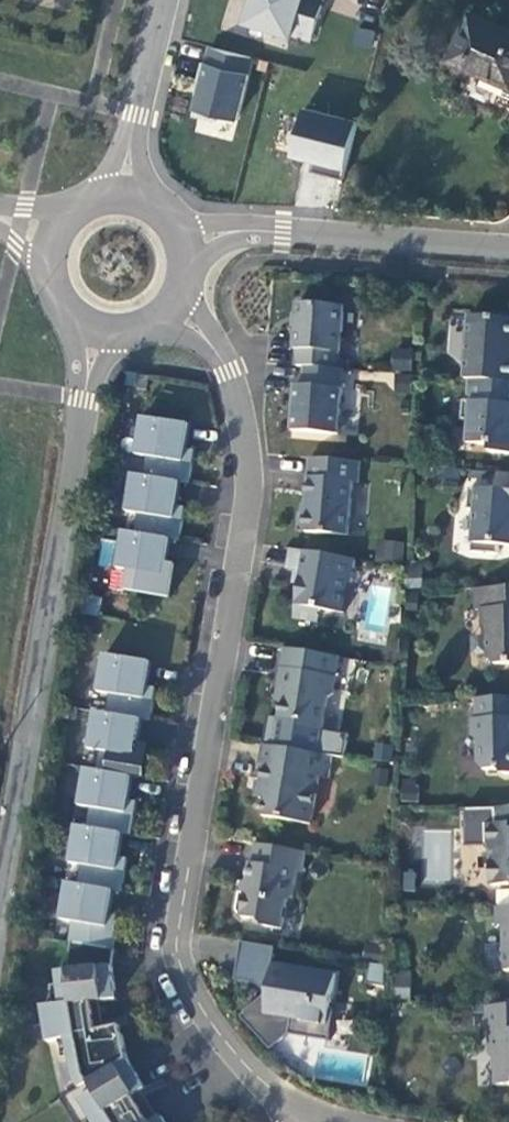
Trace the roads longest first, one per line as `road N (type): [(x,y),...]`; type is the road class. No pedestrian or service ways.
road 1 (unclassified): [(299,1108),(228,1046),(177,956),(248,473),(228,372),(175,311)]
road 2 (unclassified): [(99,337),(0,890)]
road 3 (unclassified): [(186,243),(253,232),(508,251)]
road 4 (unclassified): [(166,0),(137,118),(128,195)]
road 5 (unclassified): [(50,240),(48,288),(59,310),(99,337)]

